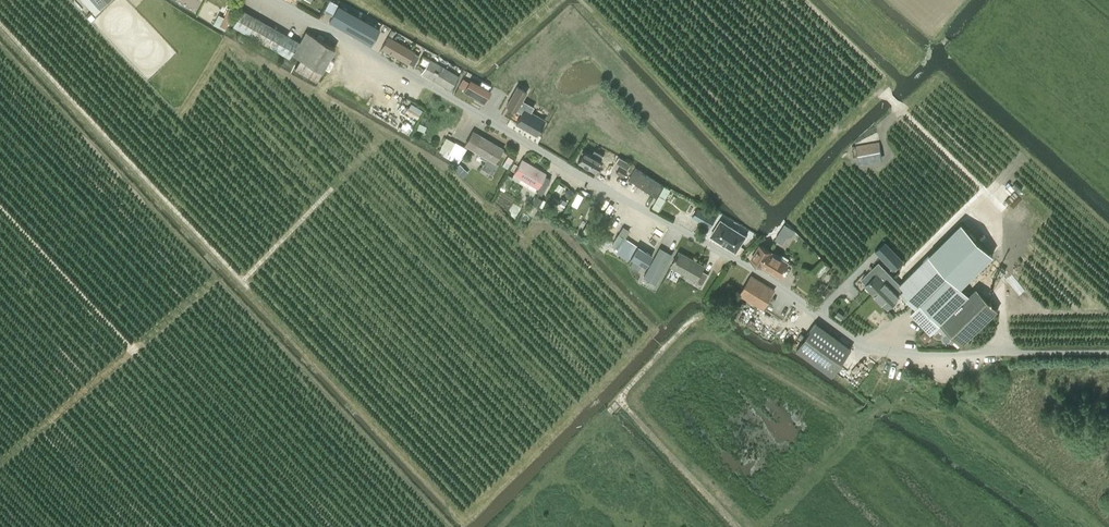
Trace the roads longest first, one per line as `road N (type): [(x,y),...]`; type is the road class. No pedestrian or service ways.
road 1 (unclassified): [(1108,352),(920,354),(858,344),(749,267),(276,0)]
road 2 (track): [(741,526),(619,402),(693,322),(861,422),(886,398)]
road 3 (track): [(868,347),(1098,526)]

